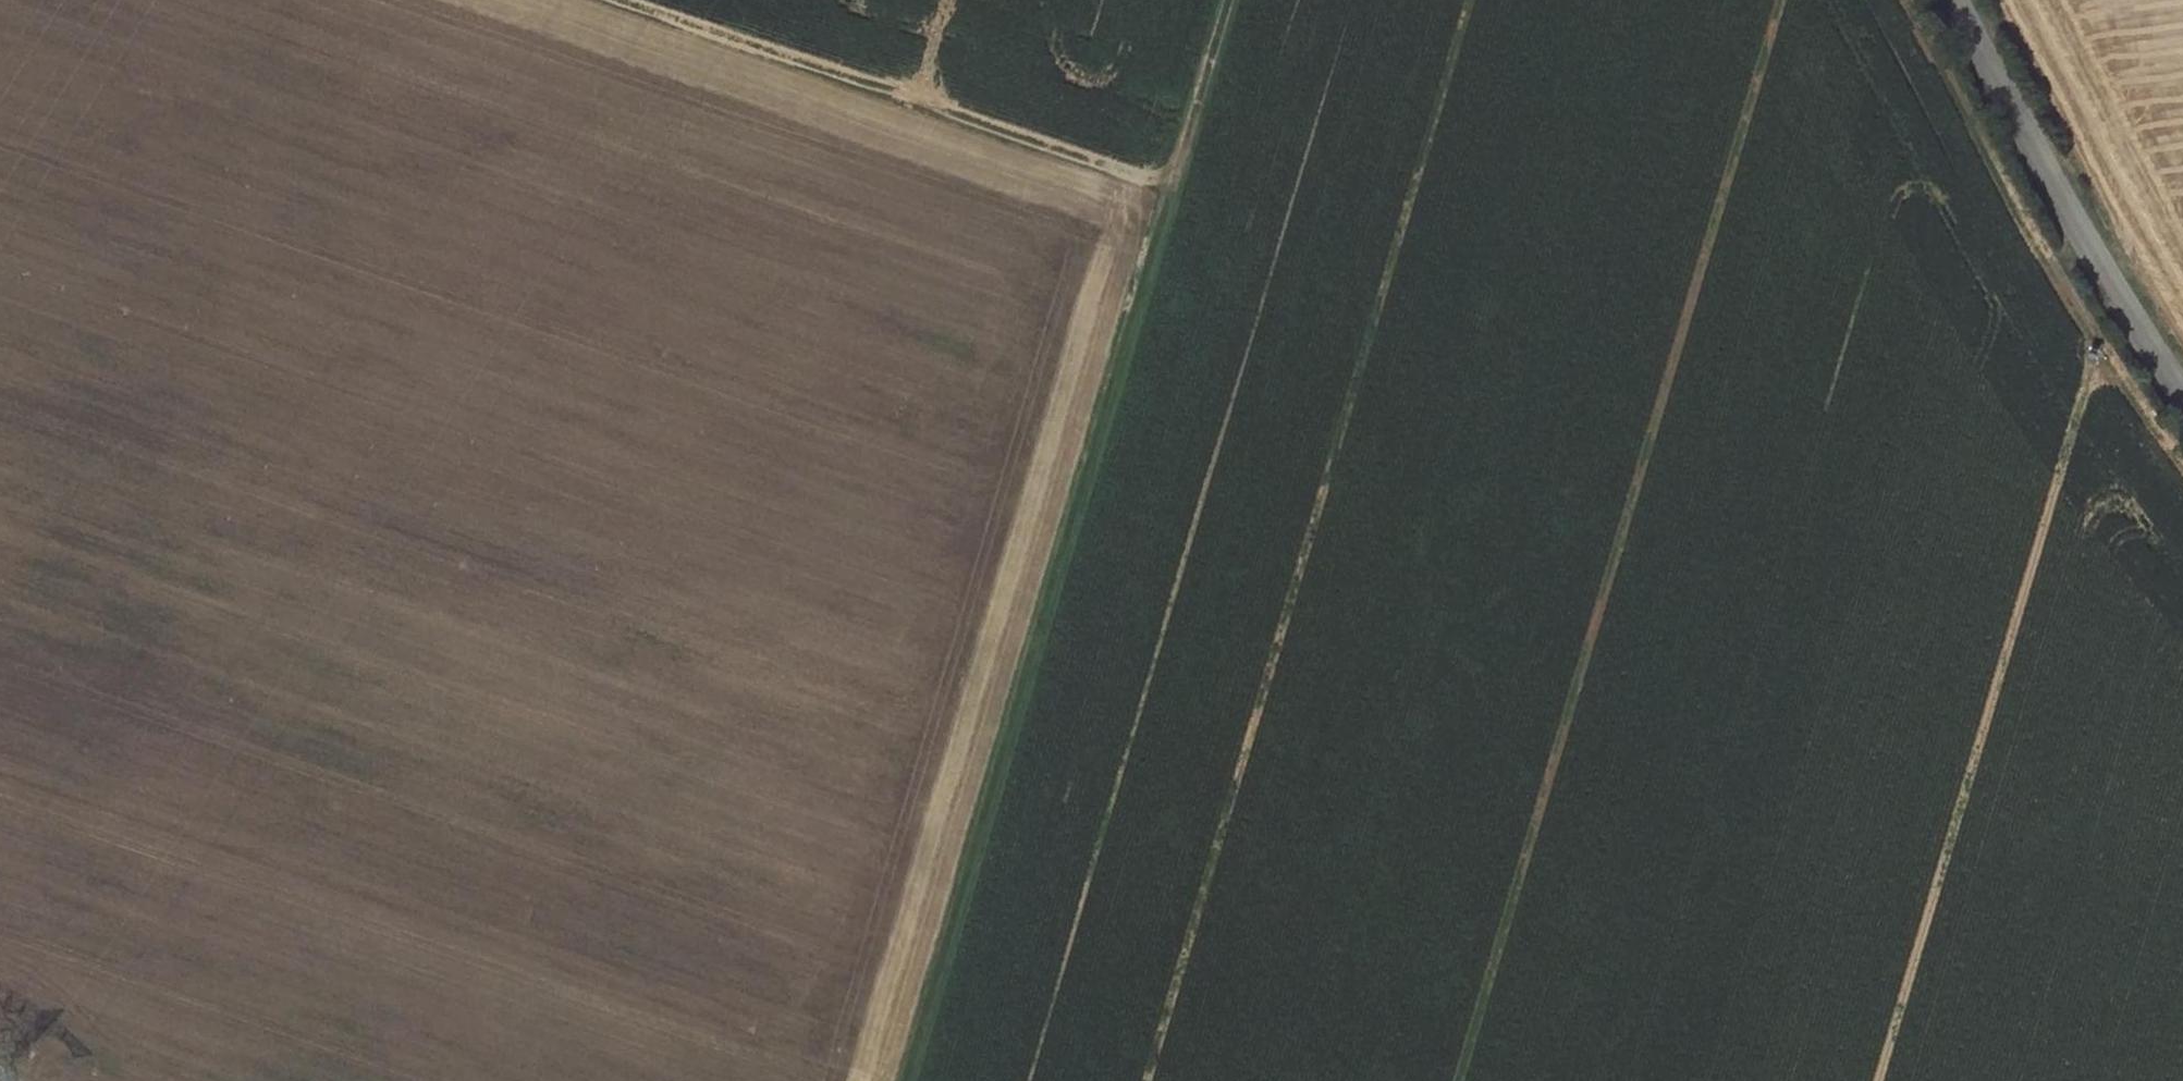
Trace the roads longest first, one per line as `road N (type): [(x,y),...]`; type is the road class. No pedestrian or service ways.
road 1 (track): [(1227,0),(1177,164),(1144,179),(619,0)]
road 2 (unclassified): [(1960,0),(2086,244),(2182,403)]

